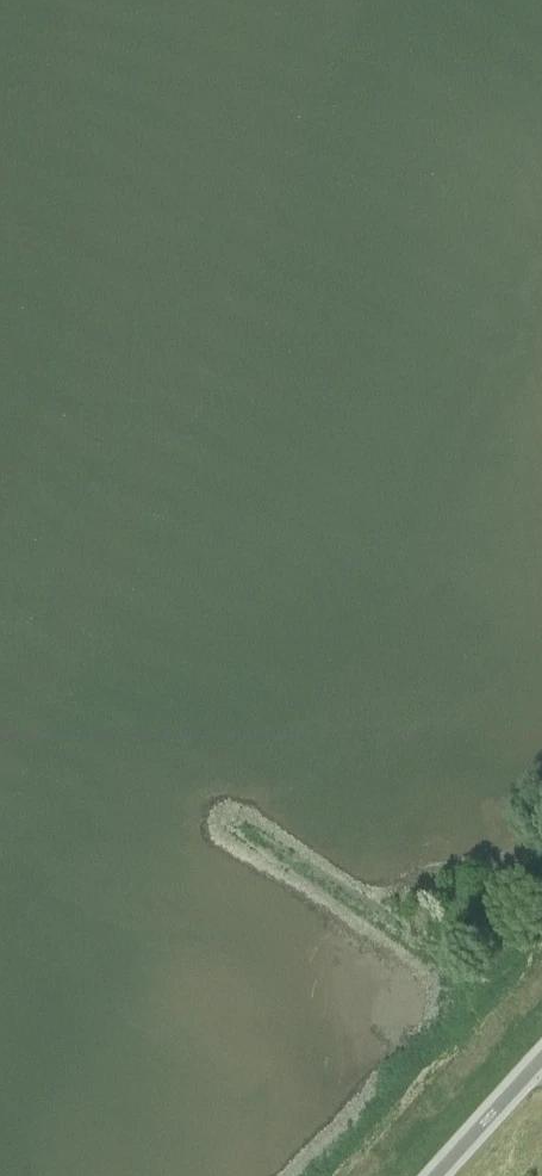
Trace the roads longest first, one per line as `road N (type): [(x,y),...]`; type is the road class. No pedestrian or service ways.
road 1 (tertiary): [(436,1175),(541,1059)]

